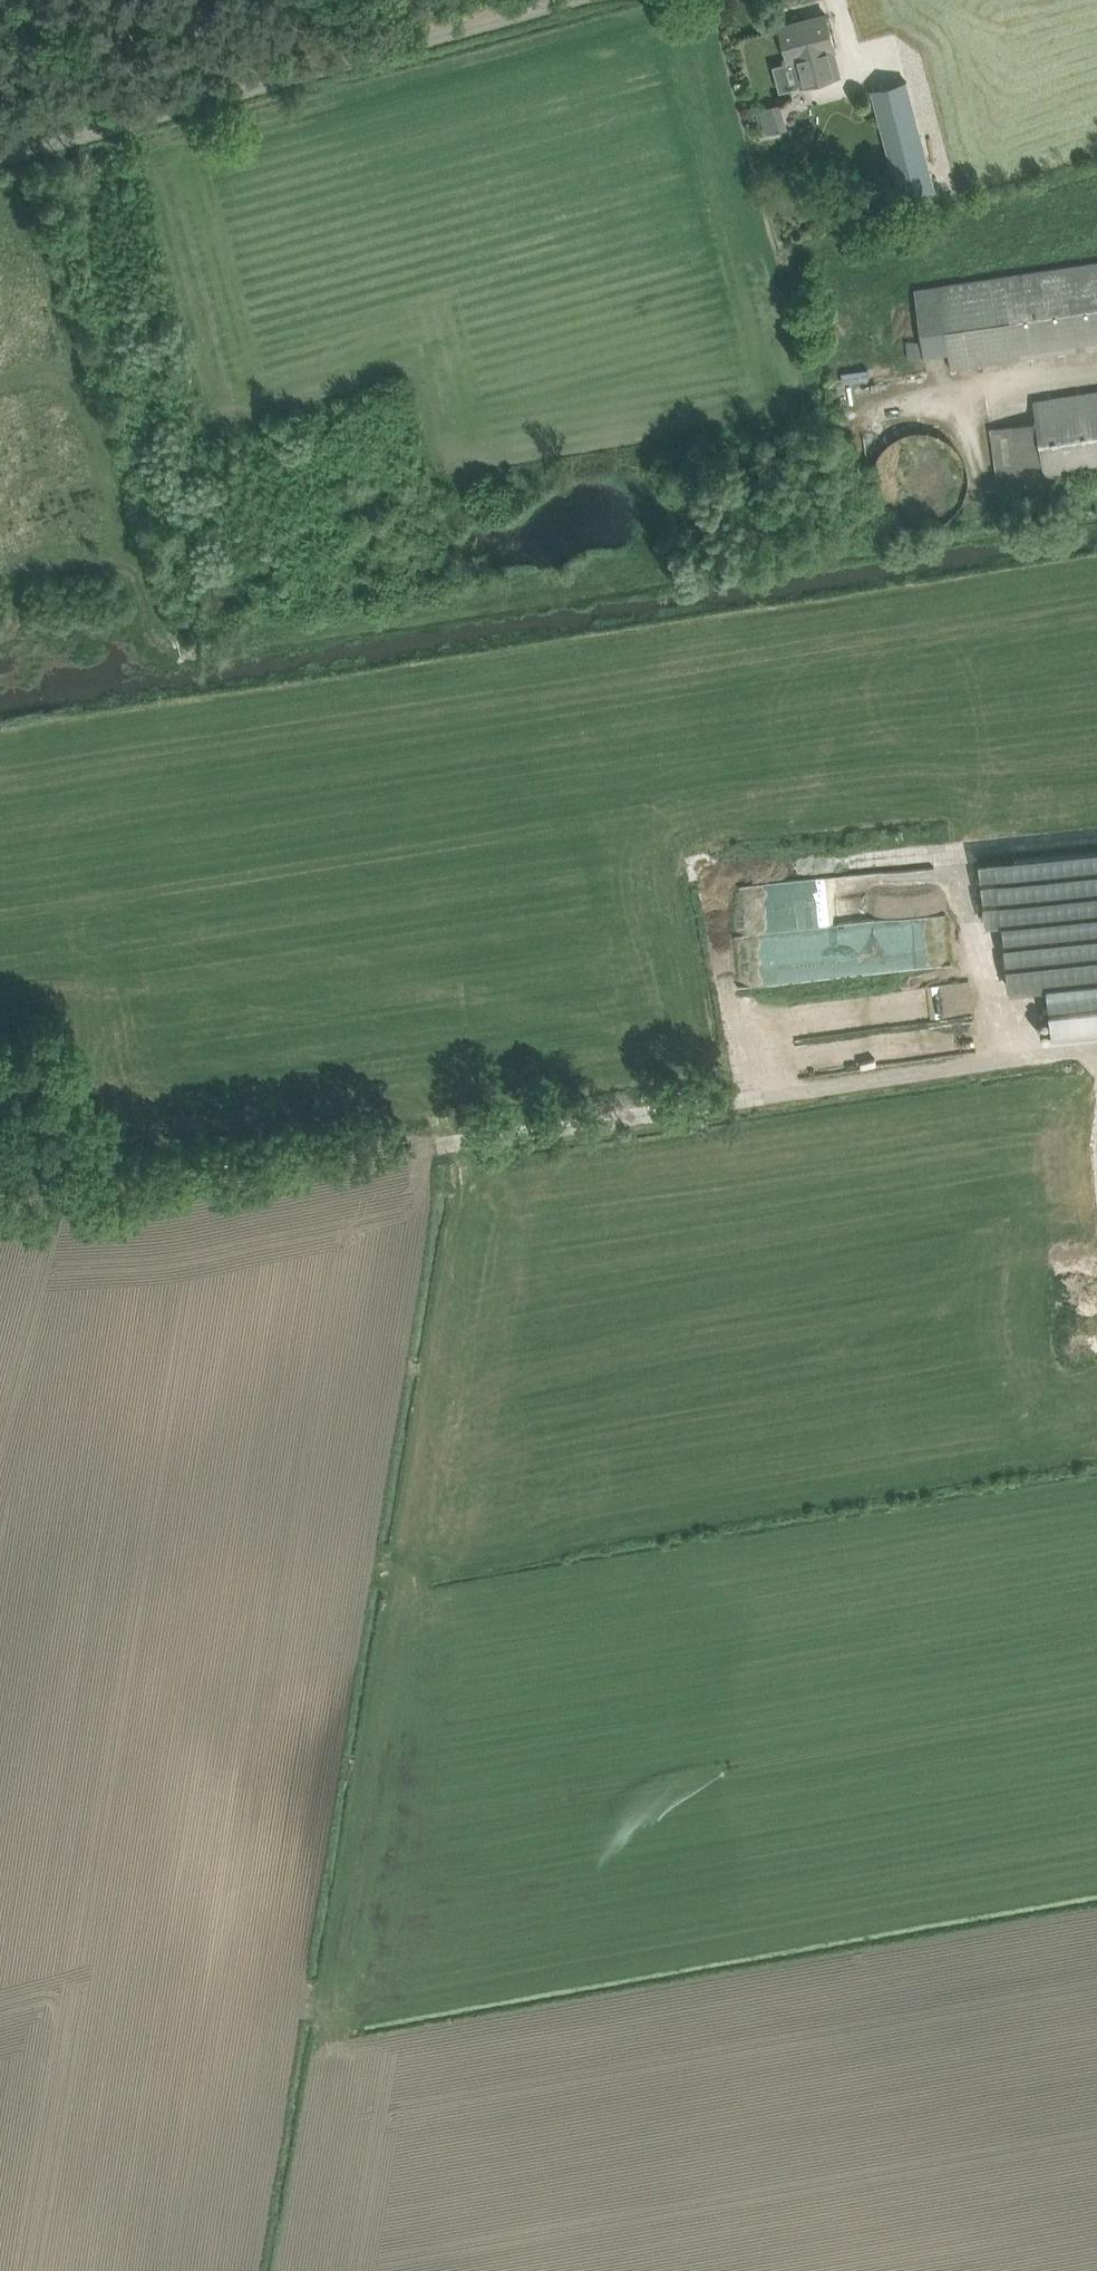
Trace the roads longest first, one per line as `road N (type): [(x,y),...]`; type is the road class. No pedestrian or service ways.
road 1 (unclassified): [(0,151),(567,0)]

